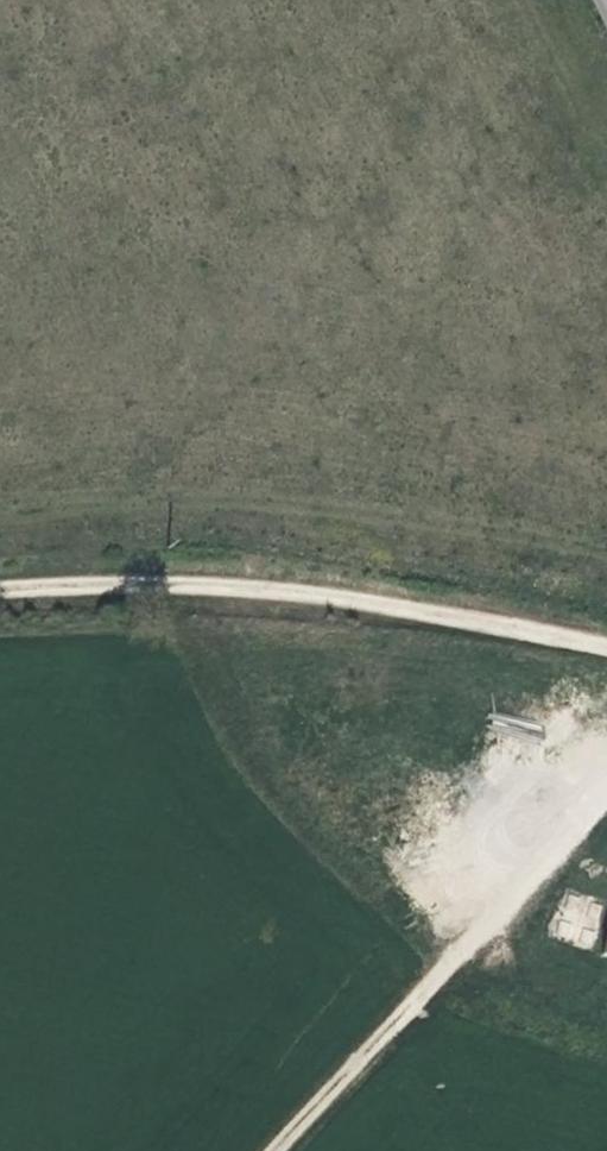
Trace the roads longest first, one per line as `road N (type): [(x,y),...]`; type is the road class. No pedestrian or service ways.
road 1 (track): [(0,590),(101,583),(226,587),(606,646)]
road 2 (track): [(276,1150),(606,798)]

